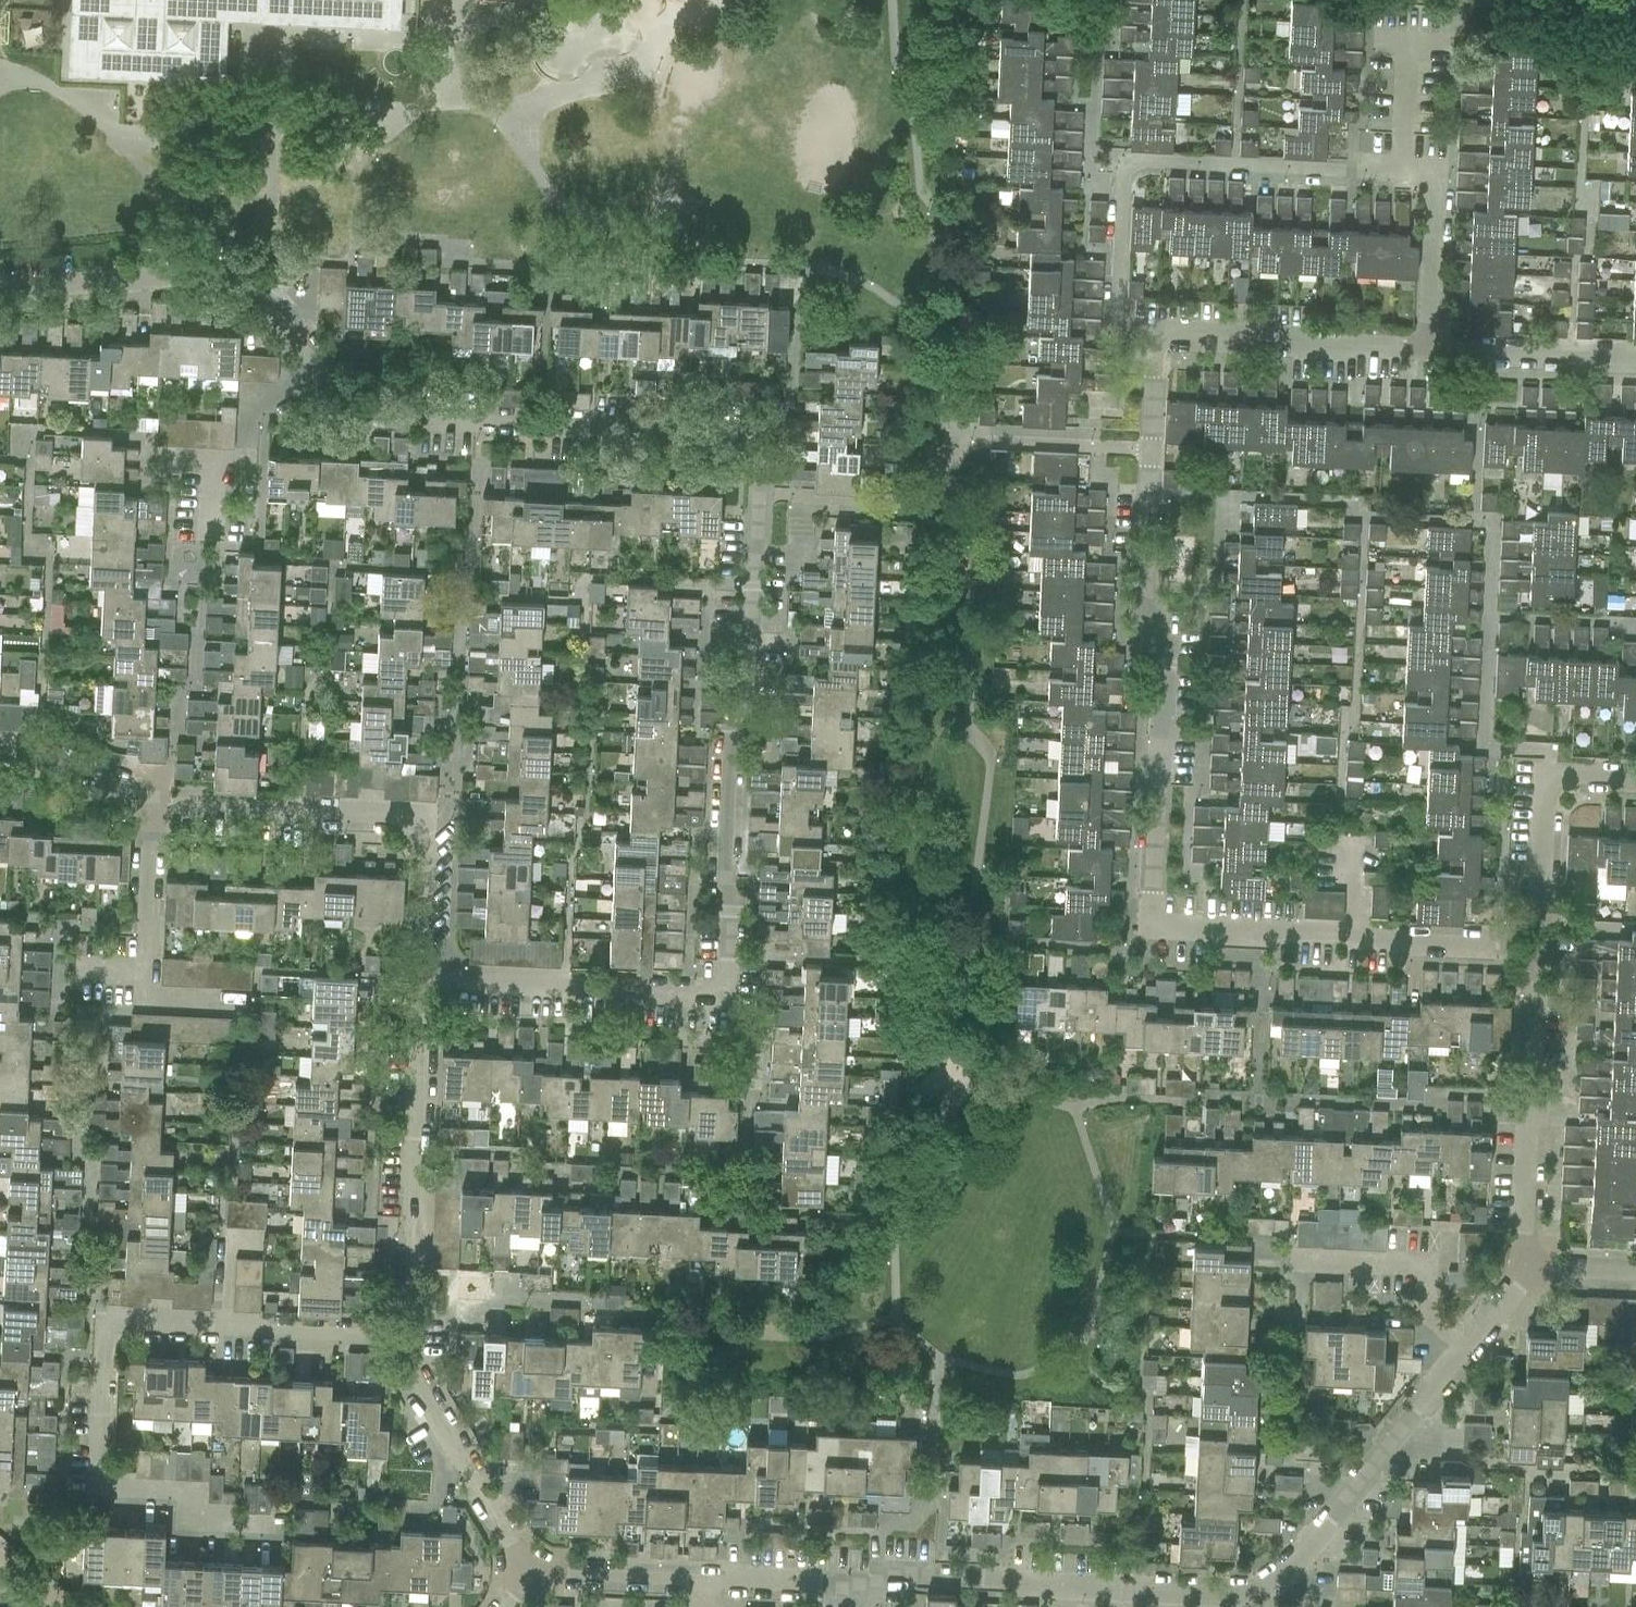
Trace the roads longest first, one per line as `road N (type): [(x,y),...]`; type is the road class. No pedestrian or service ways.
road 1 (residential): [(722,1003),(736,731),(754,696),(763,457),(743,441),(354,415),(303,350)]
road 2 (residential): [(1541,953),(1164,933),(1153,903),(1170,628),(1147,561),(1157,342)]
road 3 (residential): [(706,1582),(884,1587),(925,1579),(1243,1599),(1286,1580),(1387,1452)]
road 4 (residential): [(408,1347),(106,1331),(95,1488),(195,1494),(194,1528),(286,1533)]
road 5 (residential): [(1399,174),(1129,166),(1122,175),(1117,290),(1157,342)]
road 6 (residential): [(408,1347),(422,988)]
road 7 (residential): [(1525,1274),(1541,953)]
road 8 (residential): [(722,1003),(422,988)]
road 9 (residential): [(430,822),(151,802)]
road 10 (residential): [(430,822),(454,798),(467,563)]
road 11 (residential): [(1157,342),(1424,349)]
road 12 (residential): [(1541,953),(1547,782),(1635,784)]
road 13 (residential): [(523,1576),(520,1557),(423,1396),(408,1347)]
road 14 (residential): [(0,297),(246,290)]
road 15 (residential): [(1300,1260),(1434,1267),(1433,1328),(1461,1355)]
road 16 (residential): [(81,971),(144,972),(151,802)]
road 17 (residential): [(1424,349),(1635,359)]
road 18 (residential): [(1424,349),(1431,176),(1399,174)]
road 19 (residential): [(213,461),(245,462),(248,393),(301,396),(303,350)]
road 20 (residential): [(706,1582),(523,1576)]
road 21 (residential): [(422,988),(430,822)]
road 22 (residential): [(151,802),(28,757),(0,757)]
road 23 (residential): [(1387,1452),(1461,1355)]
road 24 (residential): [(1399,174),(1407,53)]

